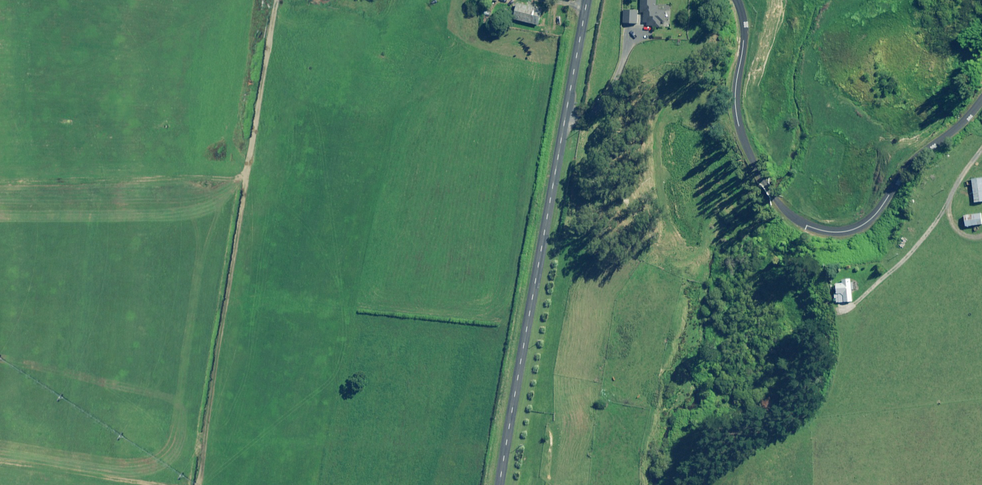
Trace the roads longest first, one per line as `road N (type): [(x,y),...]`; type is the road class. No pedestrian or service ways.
road 1 (unclassified): [(587,0),(499,484)]
road 2 (track): [(277,0),(205,484)]
road 3 (unclassified): [(736,0),(744,38),(739,128),(774,198),(808,226),(838,232),(865,224),(981,113)]
road 4 (track): [(134,484),(0,464)]

